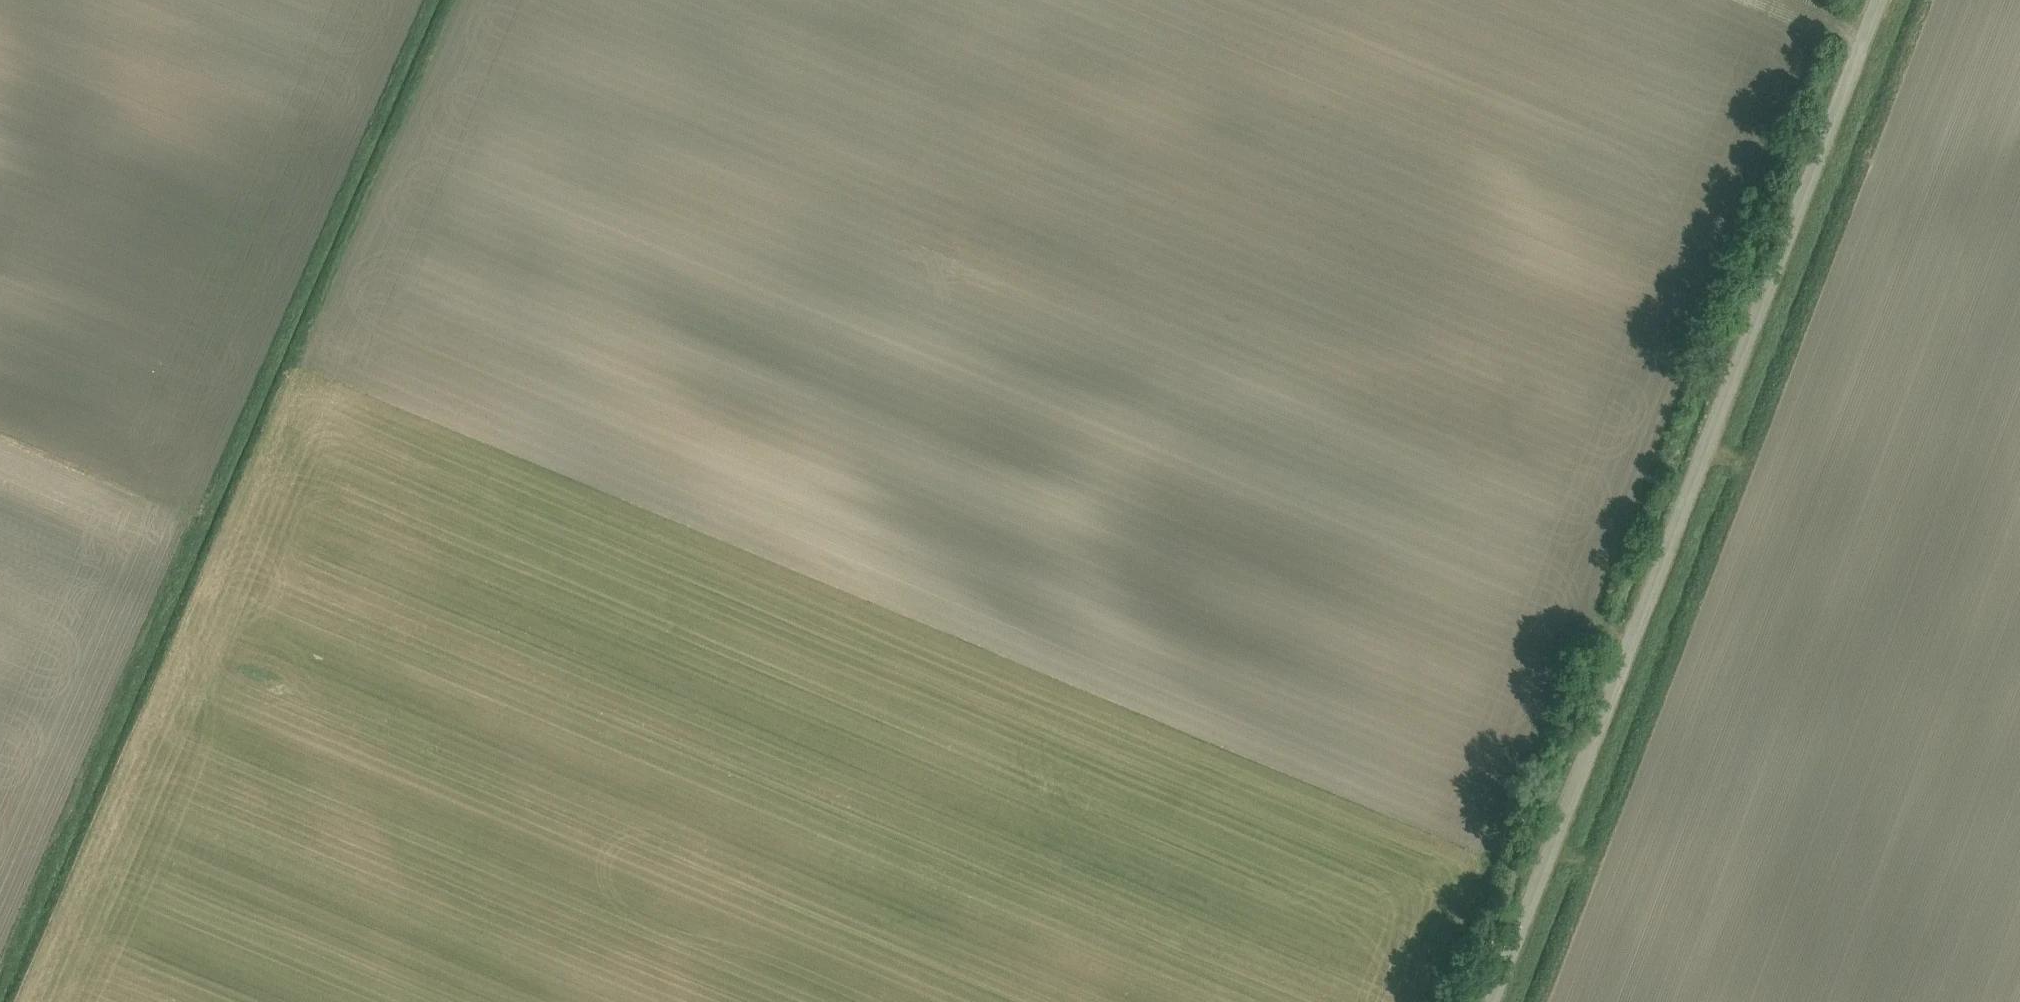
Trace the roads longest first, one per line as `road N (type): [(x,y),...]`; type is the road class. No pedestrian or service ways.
road 1 (unclassified): [(1496,1001),(1882,0)]

